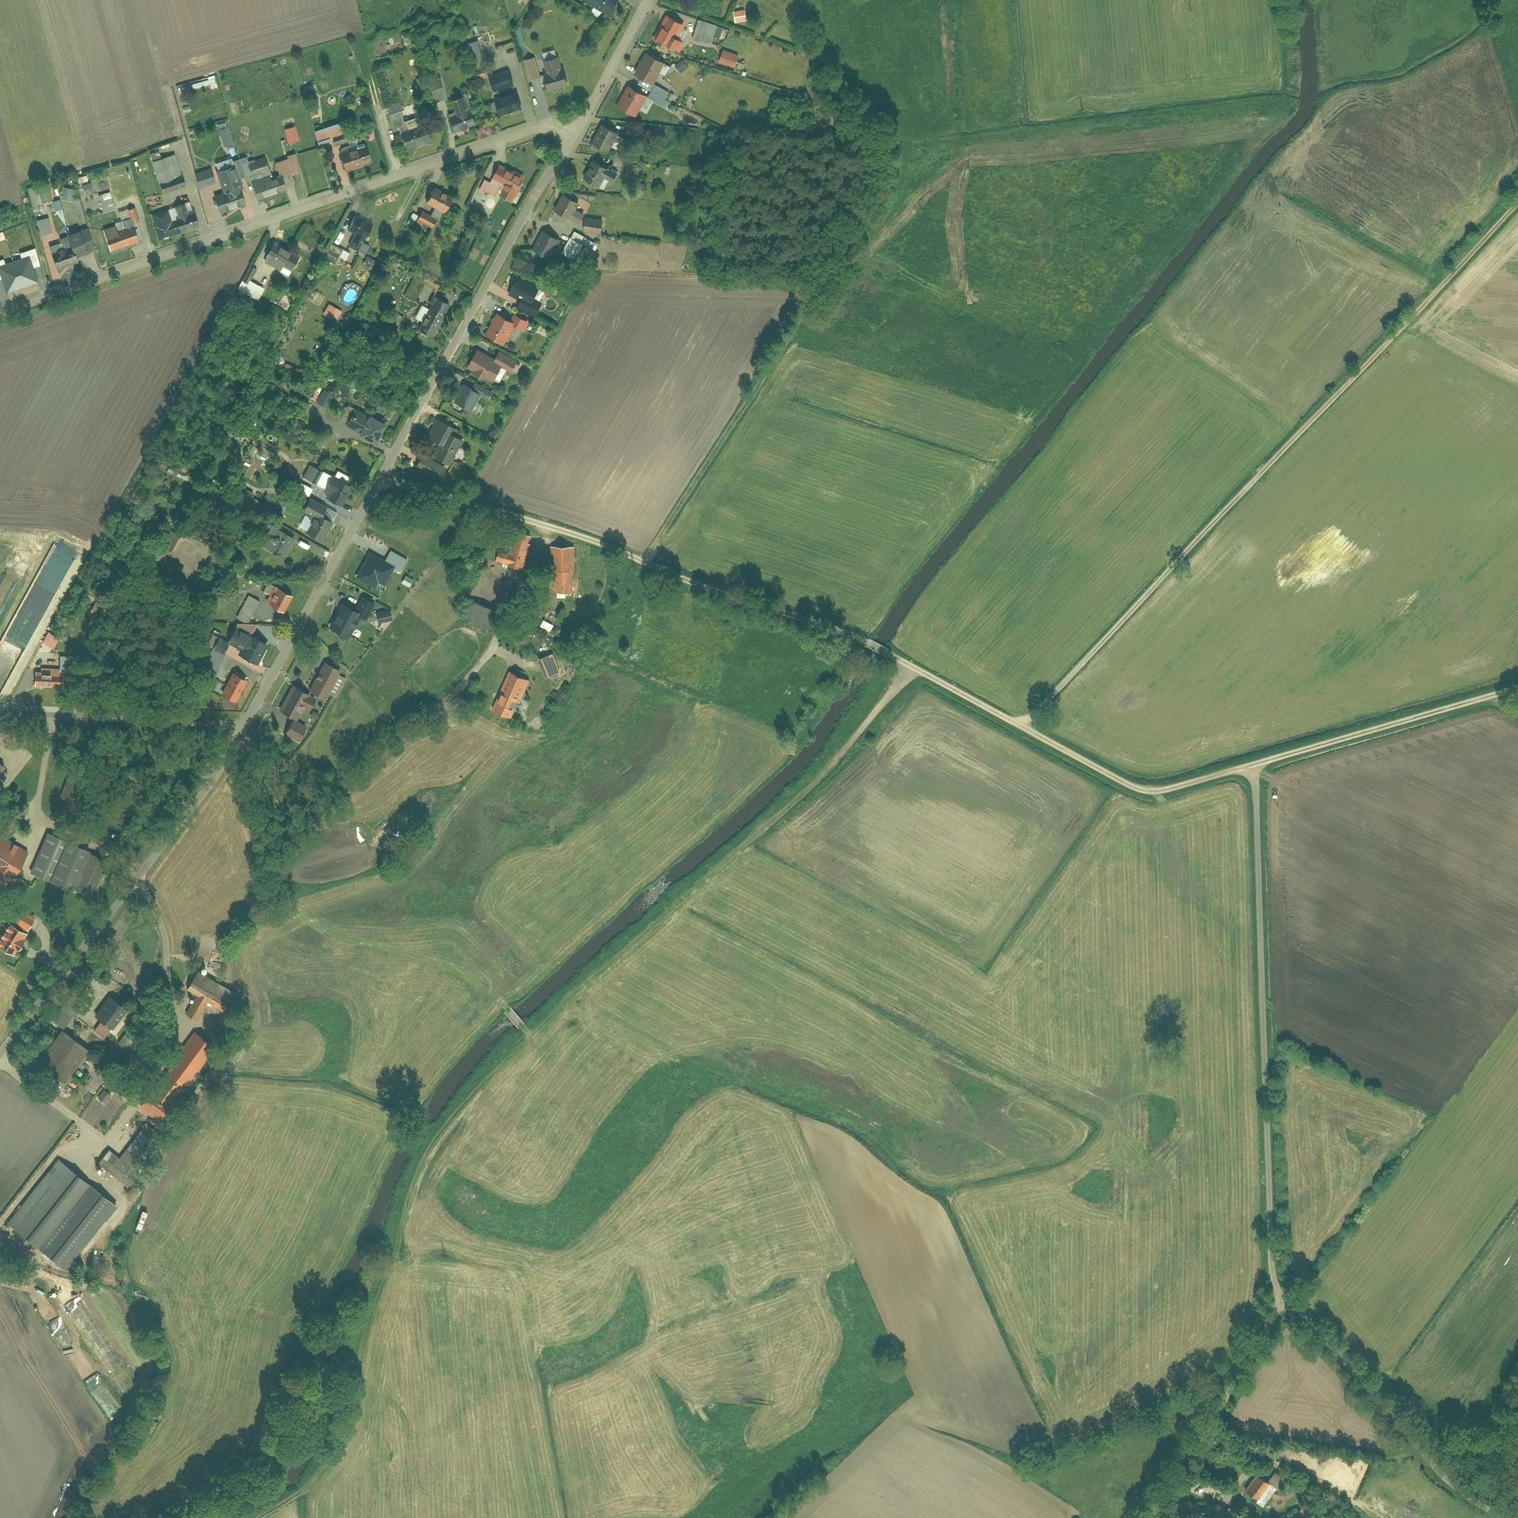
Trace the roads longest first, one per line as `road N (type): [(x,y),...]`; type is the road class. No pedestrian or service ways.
road 1 (track): [(909,664),(813,785),(490,1075),(438,1136),(416,1177),(396,1259),(366,1330),(345,1428),(308,1484),(258,1517)]
road 2 (track): [(381,475),(865,640),(1150,792),(1256,765)]
road 3 (track): [(1024,725),(1517,195)]
road 4 (residential): [(576,134),(242,727)]
road 5 (residential): [(576,134),(539,129),(0,311)]
road 6 (track): [(1280,1299),(1273,1273),(1256,765)]
road 7 (residential): [(242,727),(210,783),(0,1056)]
road 8 (track): [(644,561),(843,255)]
road 9 (track): [(1502,1517),(1454,1487),(1306,1311),(1280,1299)]
road 10 (track): [(1256,765),(1517,689)]
road 11 (track): [(1152,1517),(1280,1299)]
road 12 (residential): [(242,727),(0,711)]
road 13 (residential): [(651,0),(576,134)]

